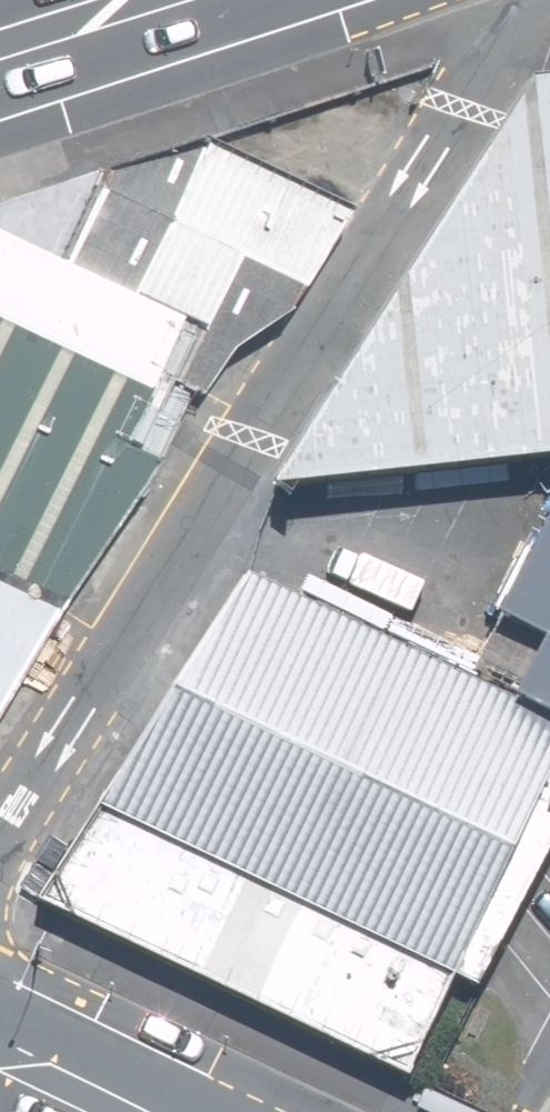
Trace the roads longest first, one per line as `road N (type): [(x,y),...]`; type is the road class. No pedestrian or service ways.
road 1 (unclassified): [(525,0),(0,839)]
road 2 (secondary): [(146,0),(0,45)]
road 3 (secondary): [(0,1056),(114,1111)]

